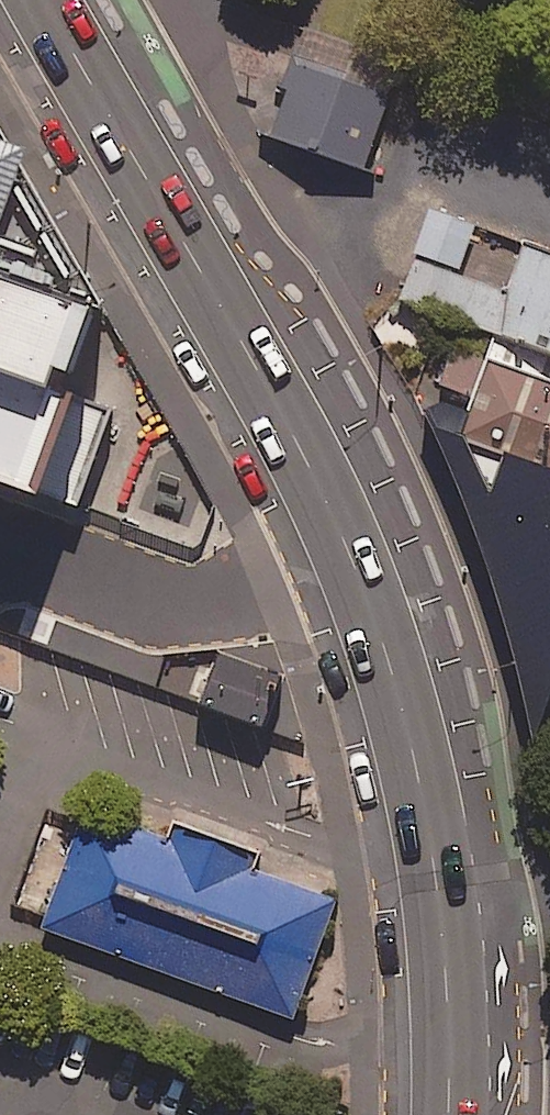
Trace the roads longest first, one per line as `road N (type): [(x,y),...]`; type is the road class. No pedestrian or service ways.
road 1 (trunk): [(450,896),(434,792),(383,624),(333,502),(188,236),(46,0)]
road 2 (trunk): [(458,1114),(450,896)]

